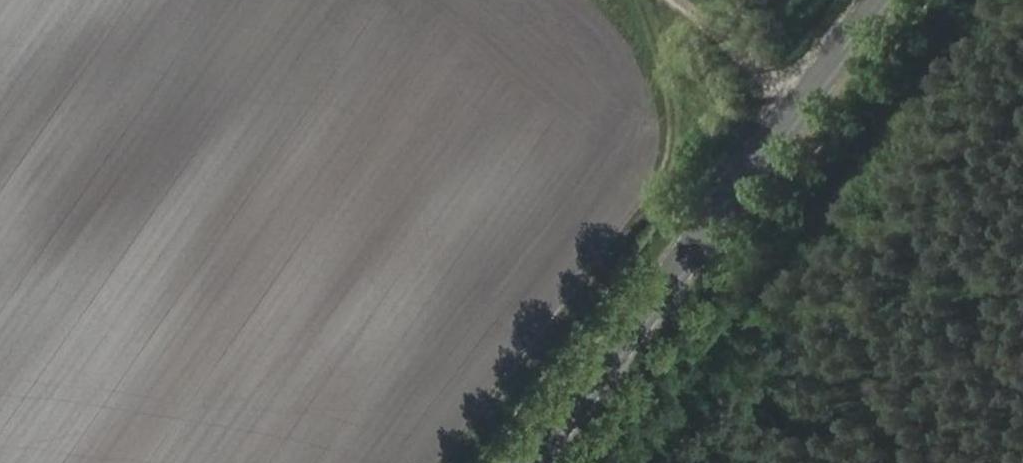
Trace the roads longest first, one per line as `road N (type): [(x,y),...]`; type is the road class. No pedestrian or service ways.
road 1 (primary): [(889,0),(535,462)]

